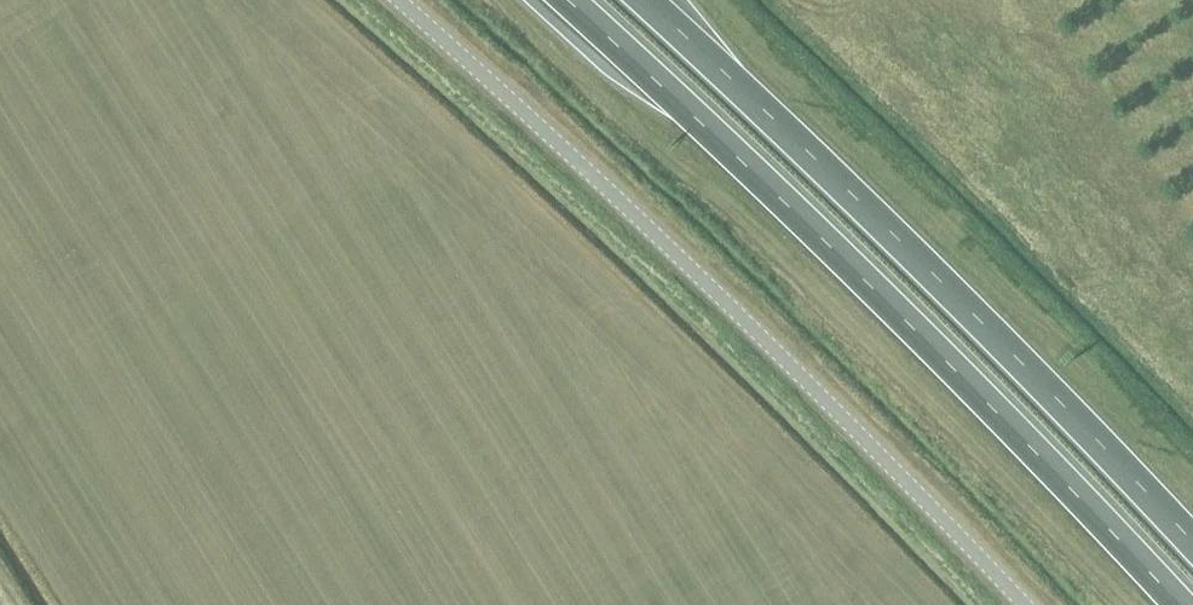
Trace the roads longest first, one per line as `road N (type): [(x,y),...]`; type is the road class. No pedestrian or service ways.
road 1 (unclassified): [(400,0),(786,361),(1025,604)]
road 2 (trunk): [(568,0),(956,371),(1181,604)]
road 3 (trunk): [(1192,542),(905,245),(645,0)]

